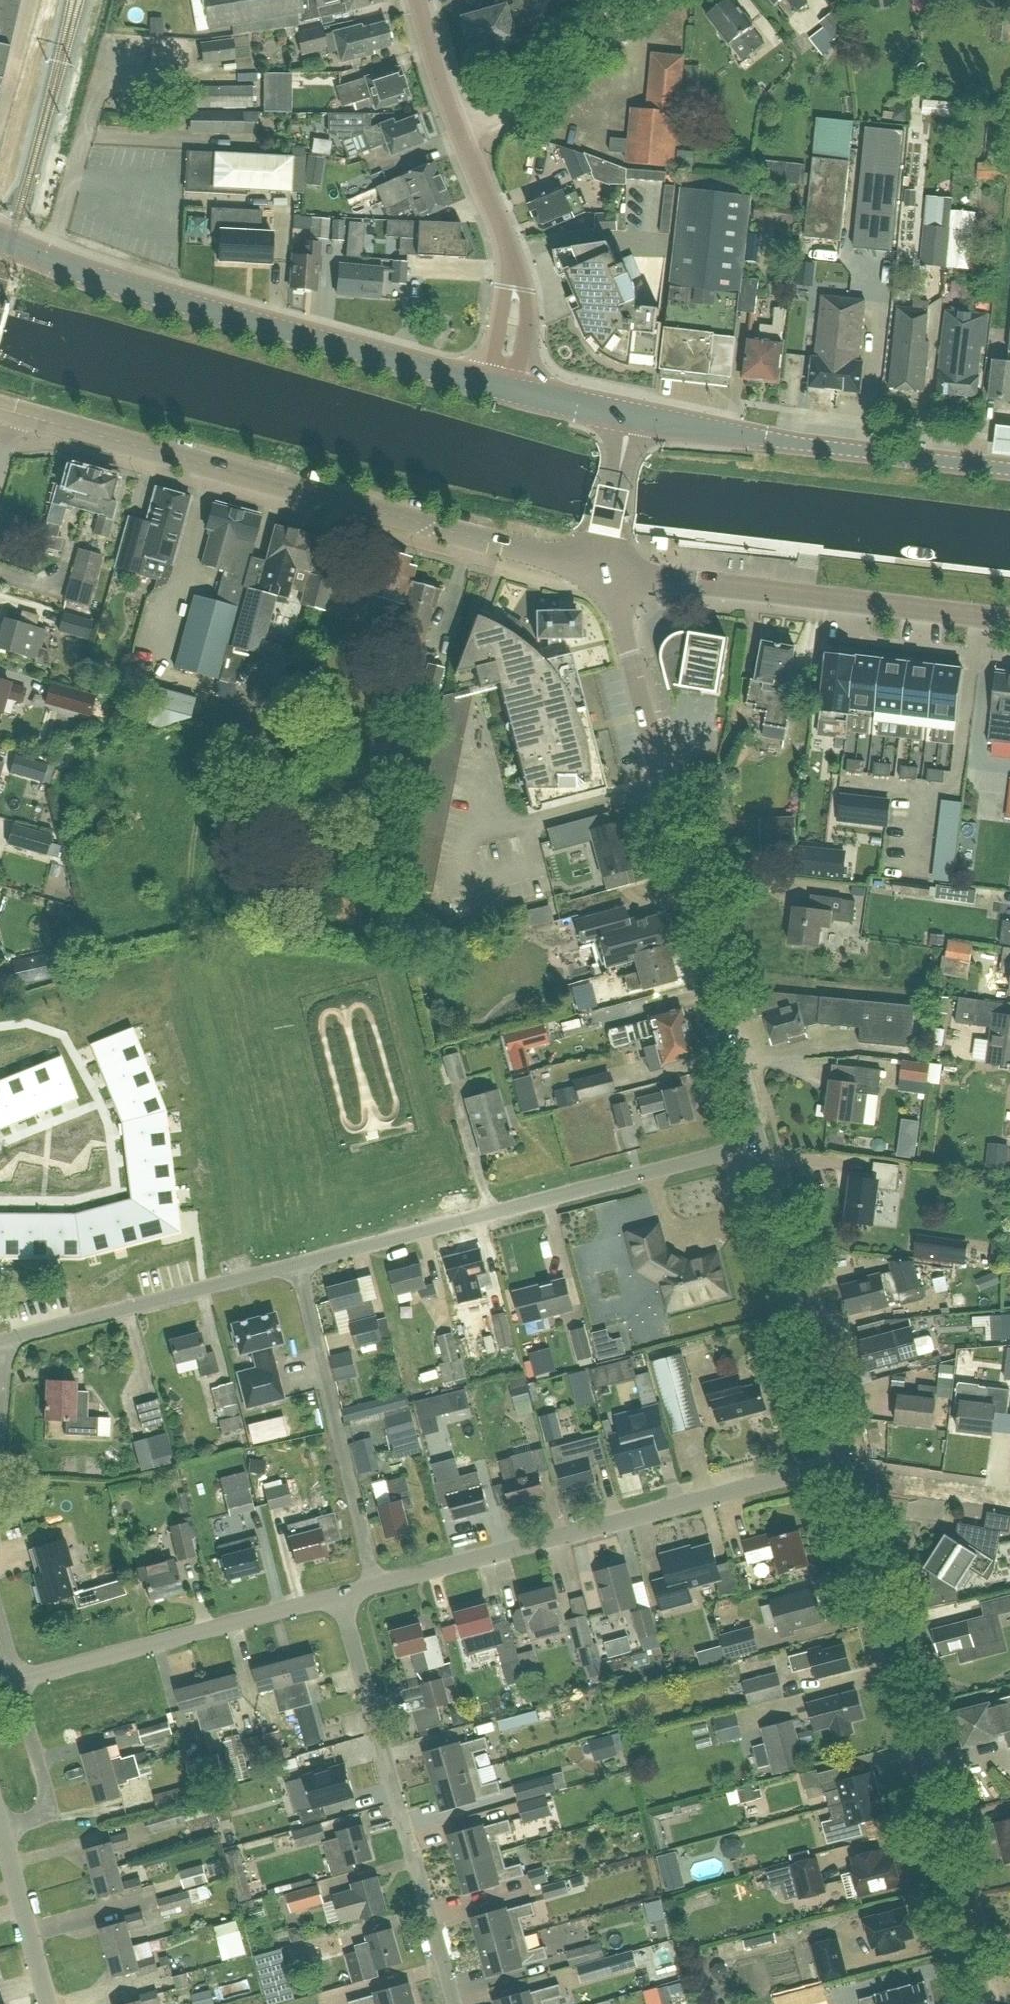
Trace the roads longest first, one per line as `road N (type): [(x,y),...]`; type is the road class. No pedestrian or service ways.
road 1 (tertiary): [(603,569),(12,414)]
road 2 (unclassified): [(757,1143),(603,569)]
road 3 (unclassified): [(985,2003),(845,1478)]
road 4 (tertiary): [(480,381),(138,290),(0,238)]
road 5 (residential): [(375,1584),(841,1460)]
road 6 (residential): [(299,1262),(757,1143)]
road 7 (residential): [(456,2003),(340,1594)]
road 8 (unclassified): [(1009,618),(603,569)]
road 9 (tertiary): [(1009,469),(635,417)]
road 10 (residential): [(16,1680),(340,1594)]
road 11 (residential): [(375,1584),(299,1262)]
road 12 (unclassified): [(841,1460),(757,1143)]
road 13 (residential): [(6,1341),(299,1262)]
road 14 (unclassified): [(461,138),(652,0)]
road 15 (residential): [(50,2003),(2,1826)]
road 16 (residential): [(2,1826),(42,1814),(47,1805),(16,1680)]
road 17 (residential): [(1009,1500),(845,1478)]
road 18 (unclassified): [(517,288),(461,138)]
road 19 (tertiary): [(603,569),(635,417)]
road 20 (unclassified): [(461,138),(419,0)]
road 21 (tertiary): [(635,417),(517,391)]

